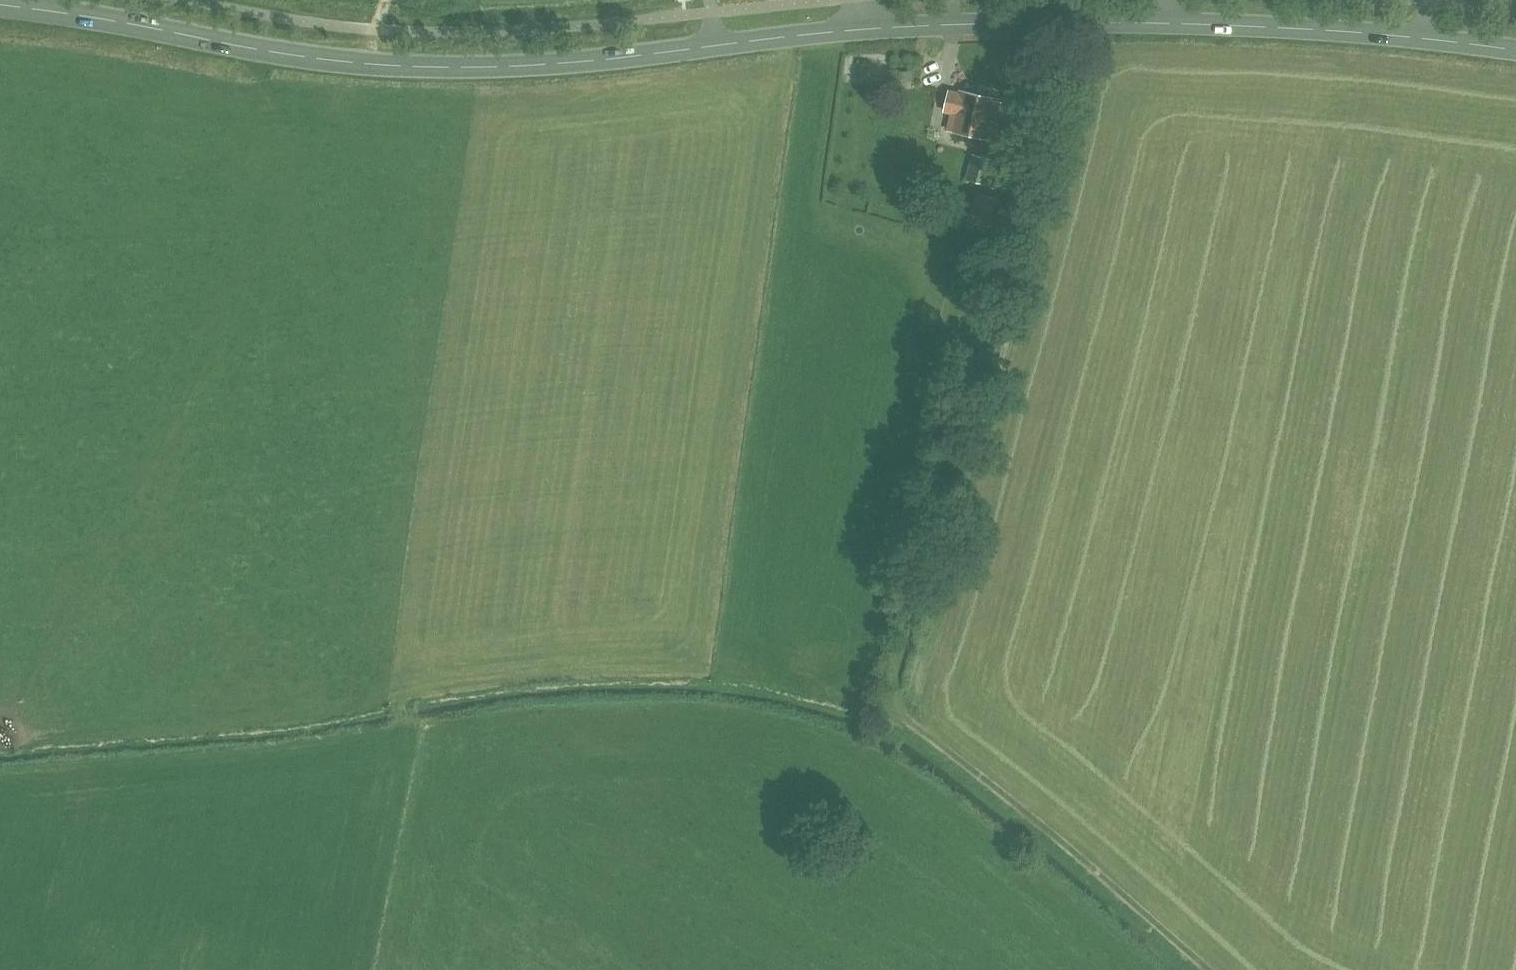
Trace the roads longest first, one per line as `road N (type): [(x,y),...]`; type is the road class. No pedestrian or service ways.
road 1 (secondary): [(1515,50),(1364,31),(953,20),(574,61),(416,65),(0,7)]
road 2 (track): [(894,676),(1063,20)]
road 3 (track): [(1206,969),(910,722),(894,676),(869,758)]

